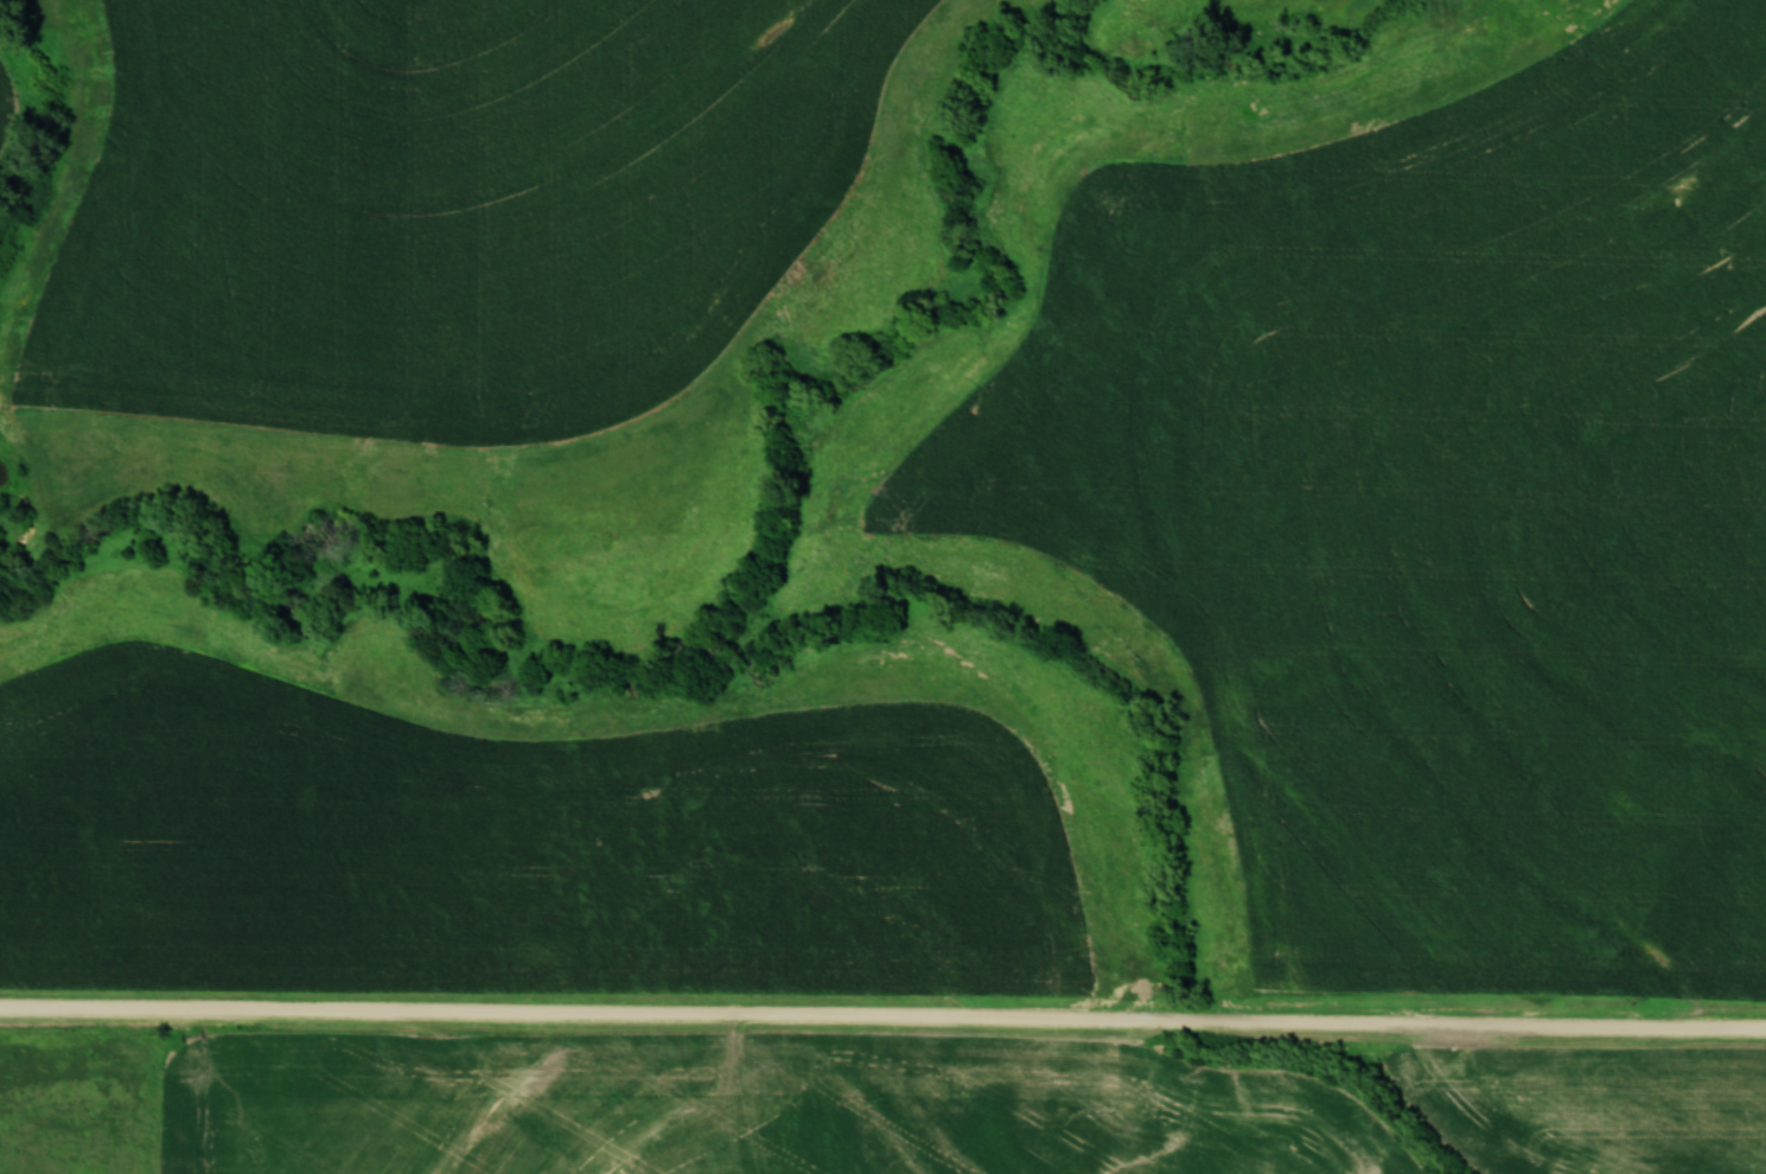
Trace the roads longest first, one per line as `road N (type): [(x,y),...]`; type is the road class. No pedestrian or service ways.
road 1 (residential): [(1765,1029),(0,1010)]

